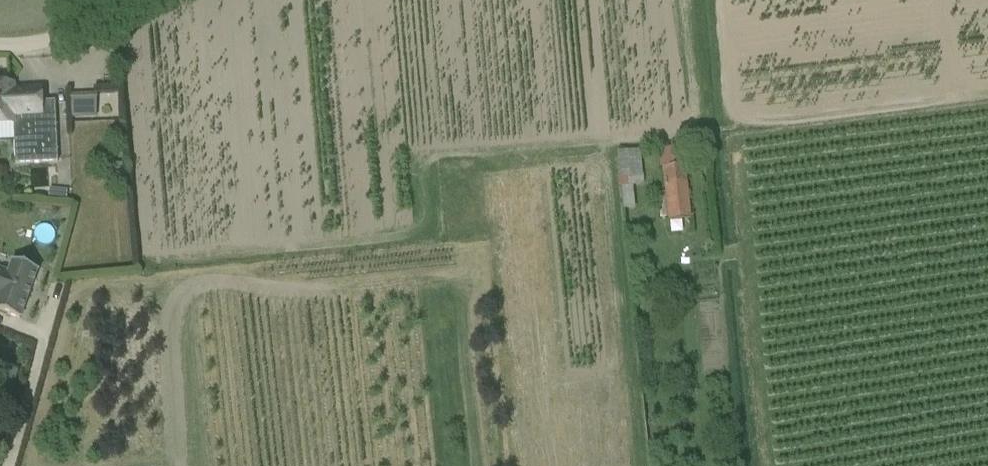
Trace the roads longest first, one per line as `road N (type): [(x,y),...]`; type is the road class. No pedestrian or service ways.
road 1 (residential): [(0,46),(68,31),(117,0)]

